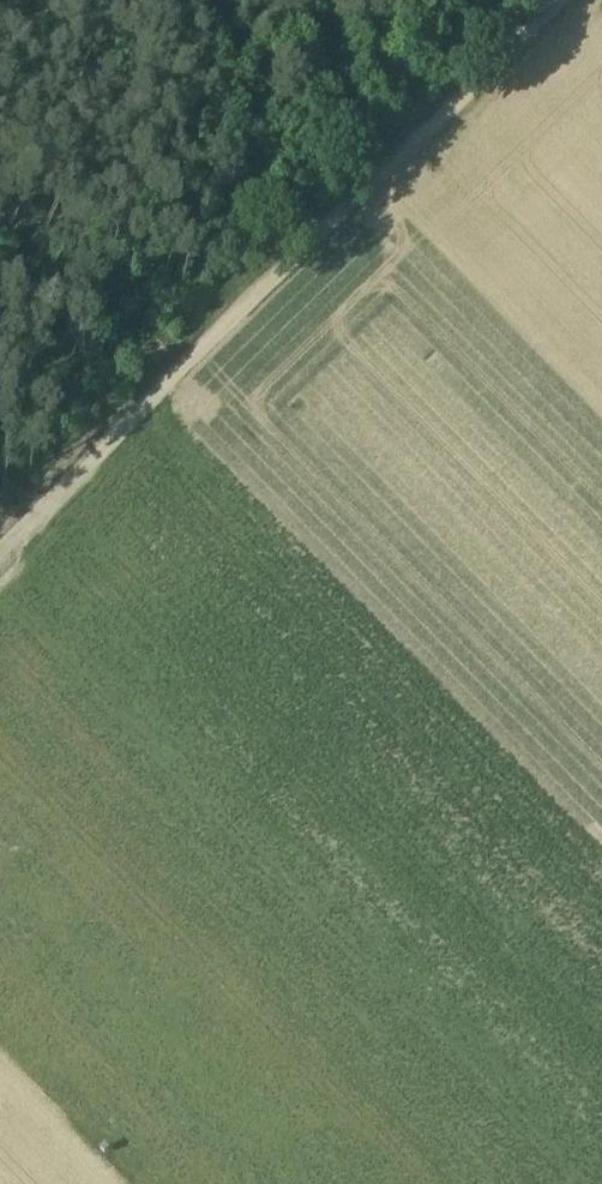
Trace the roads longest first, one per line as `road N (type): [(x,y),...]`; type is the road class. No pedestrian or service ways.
road 1 (track): [(561,0),(0,548)]

